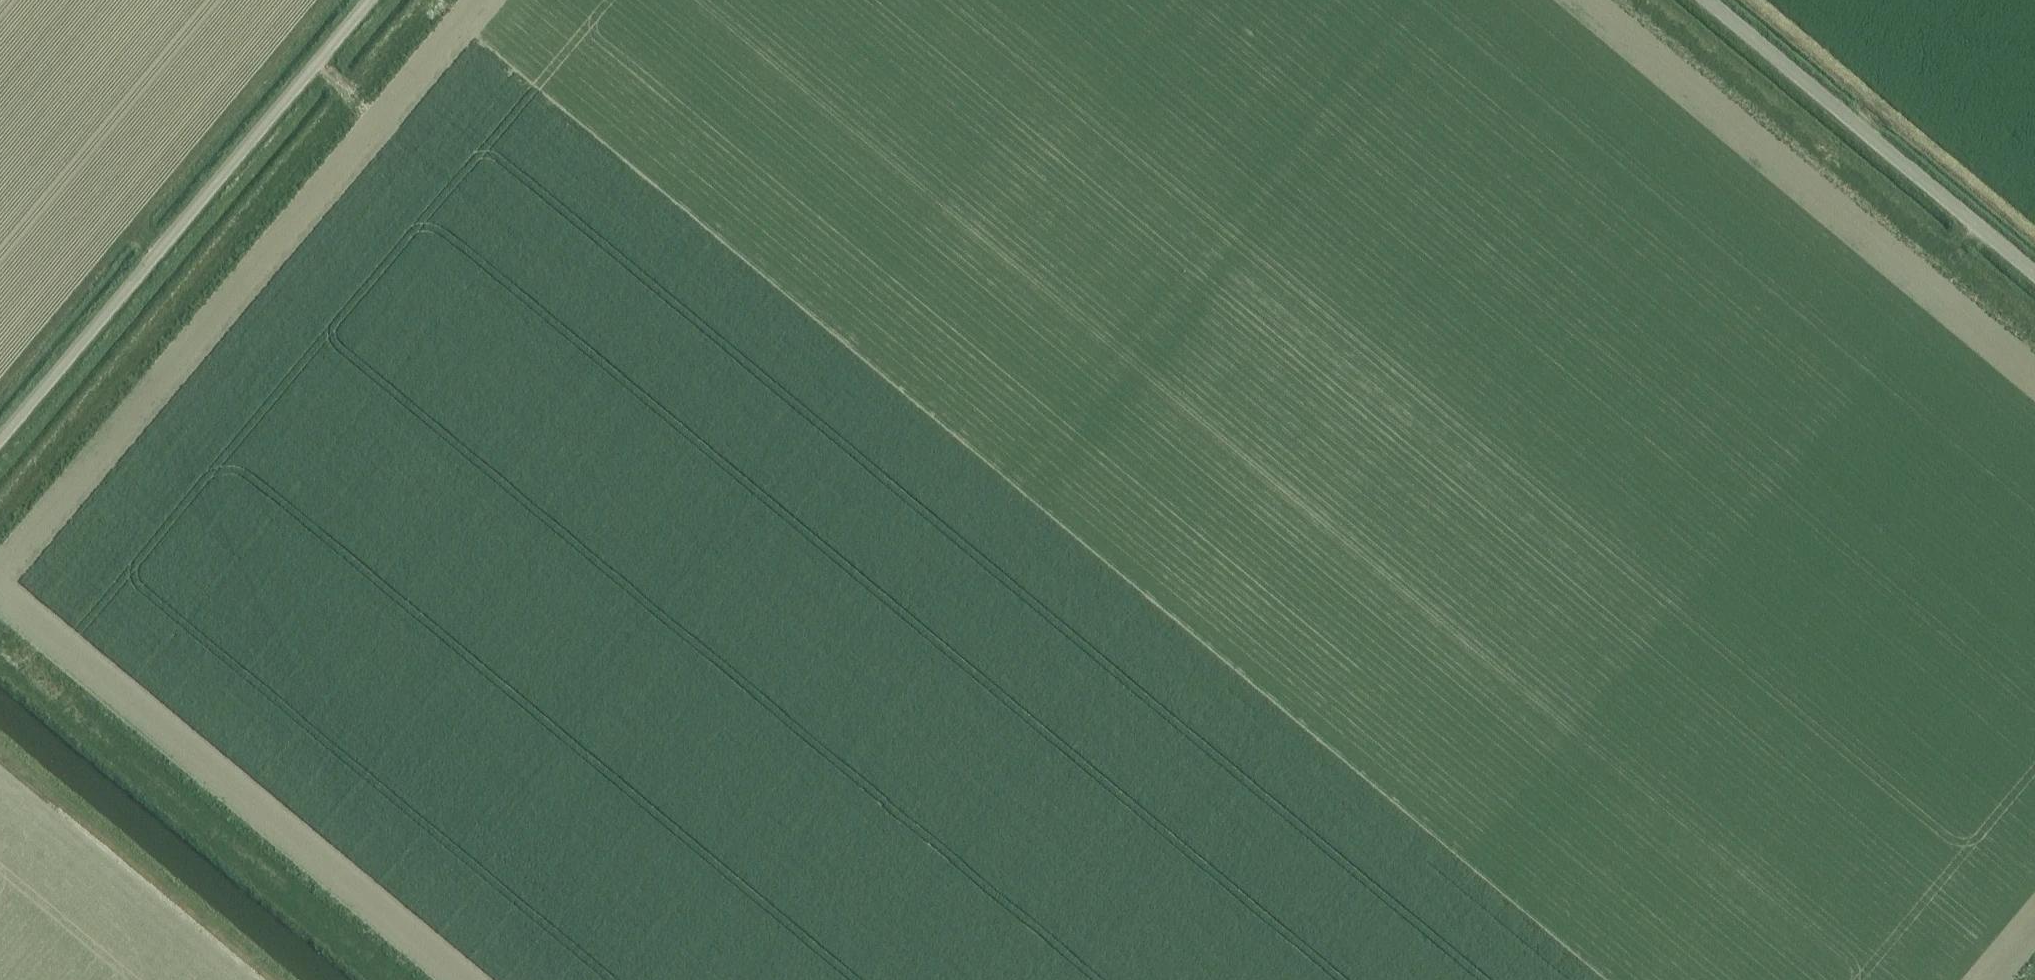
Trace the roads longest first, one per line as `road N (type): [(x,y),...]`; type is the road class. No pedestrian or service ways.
road 1 (unclassified): [(0,440),(369,0)]
road 2 (unclassified): [(2034,273),(1710,0)]

